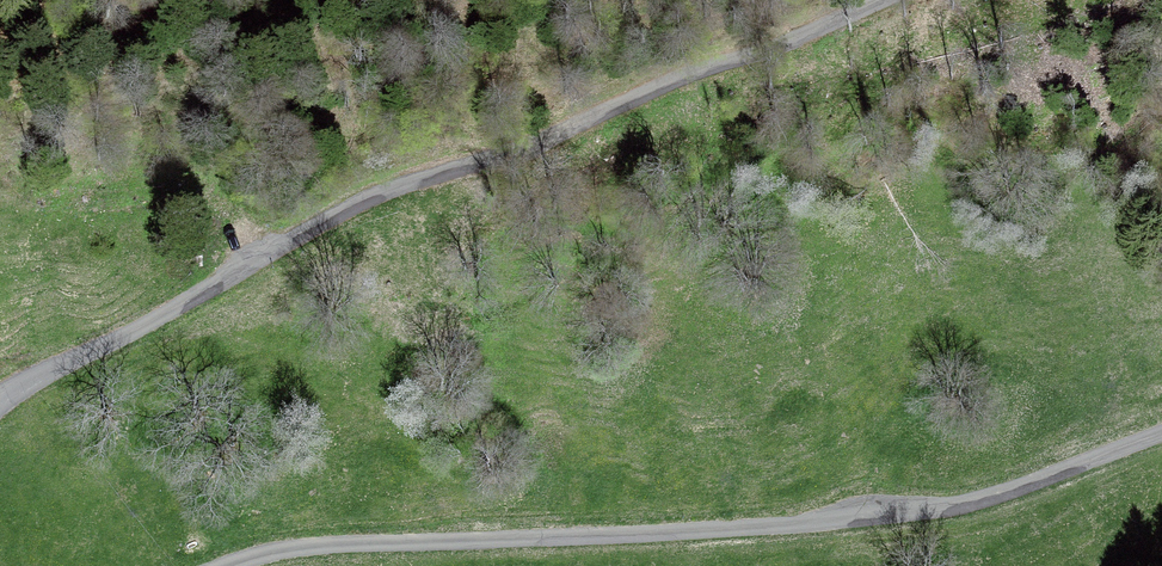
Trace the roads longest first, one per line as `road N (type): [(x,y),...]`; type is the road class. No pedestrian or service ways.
road 1 (unclassified): [(881,0),(361,201),(162,318),(0,400)]
road 2 (unclassified): [(224,565),(309,545),(871,517),(978,499),(1161,434)]

